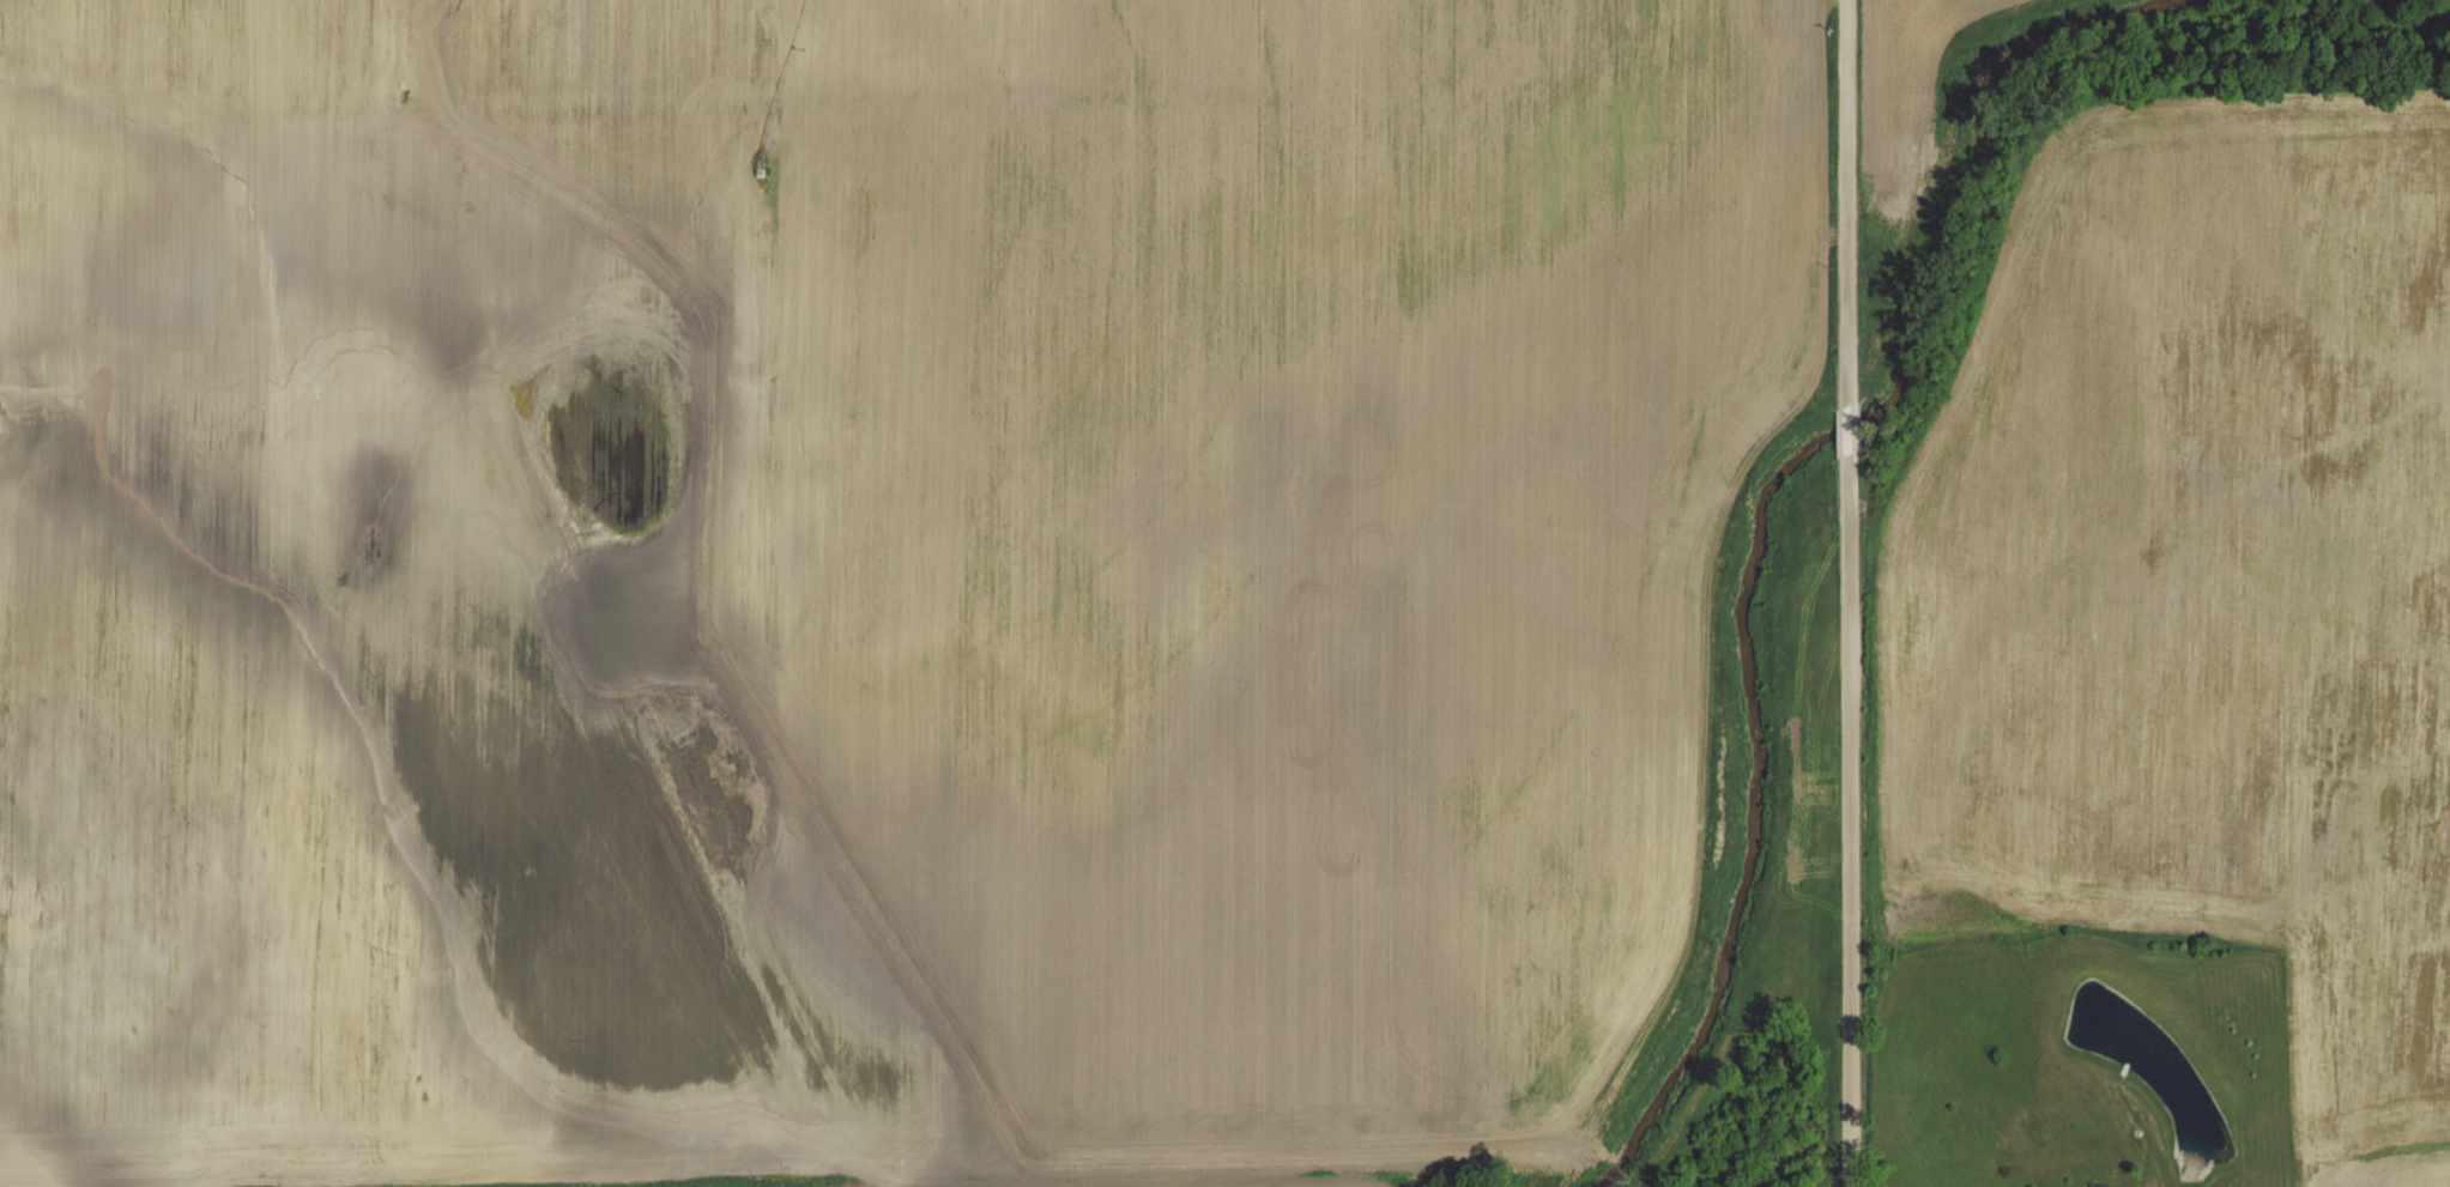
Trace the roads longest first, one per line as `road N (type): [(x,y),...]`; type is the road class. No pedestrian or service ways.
road 1 (residential): [(1853,1186),(1849,455)]
road 2 (residential): [(1847,390),(1845,0)]

